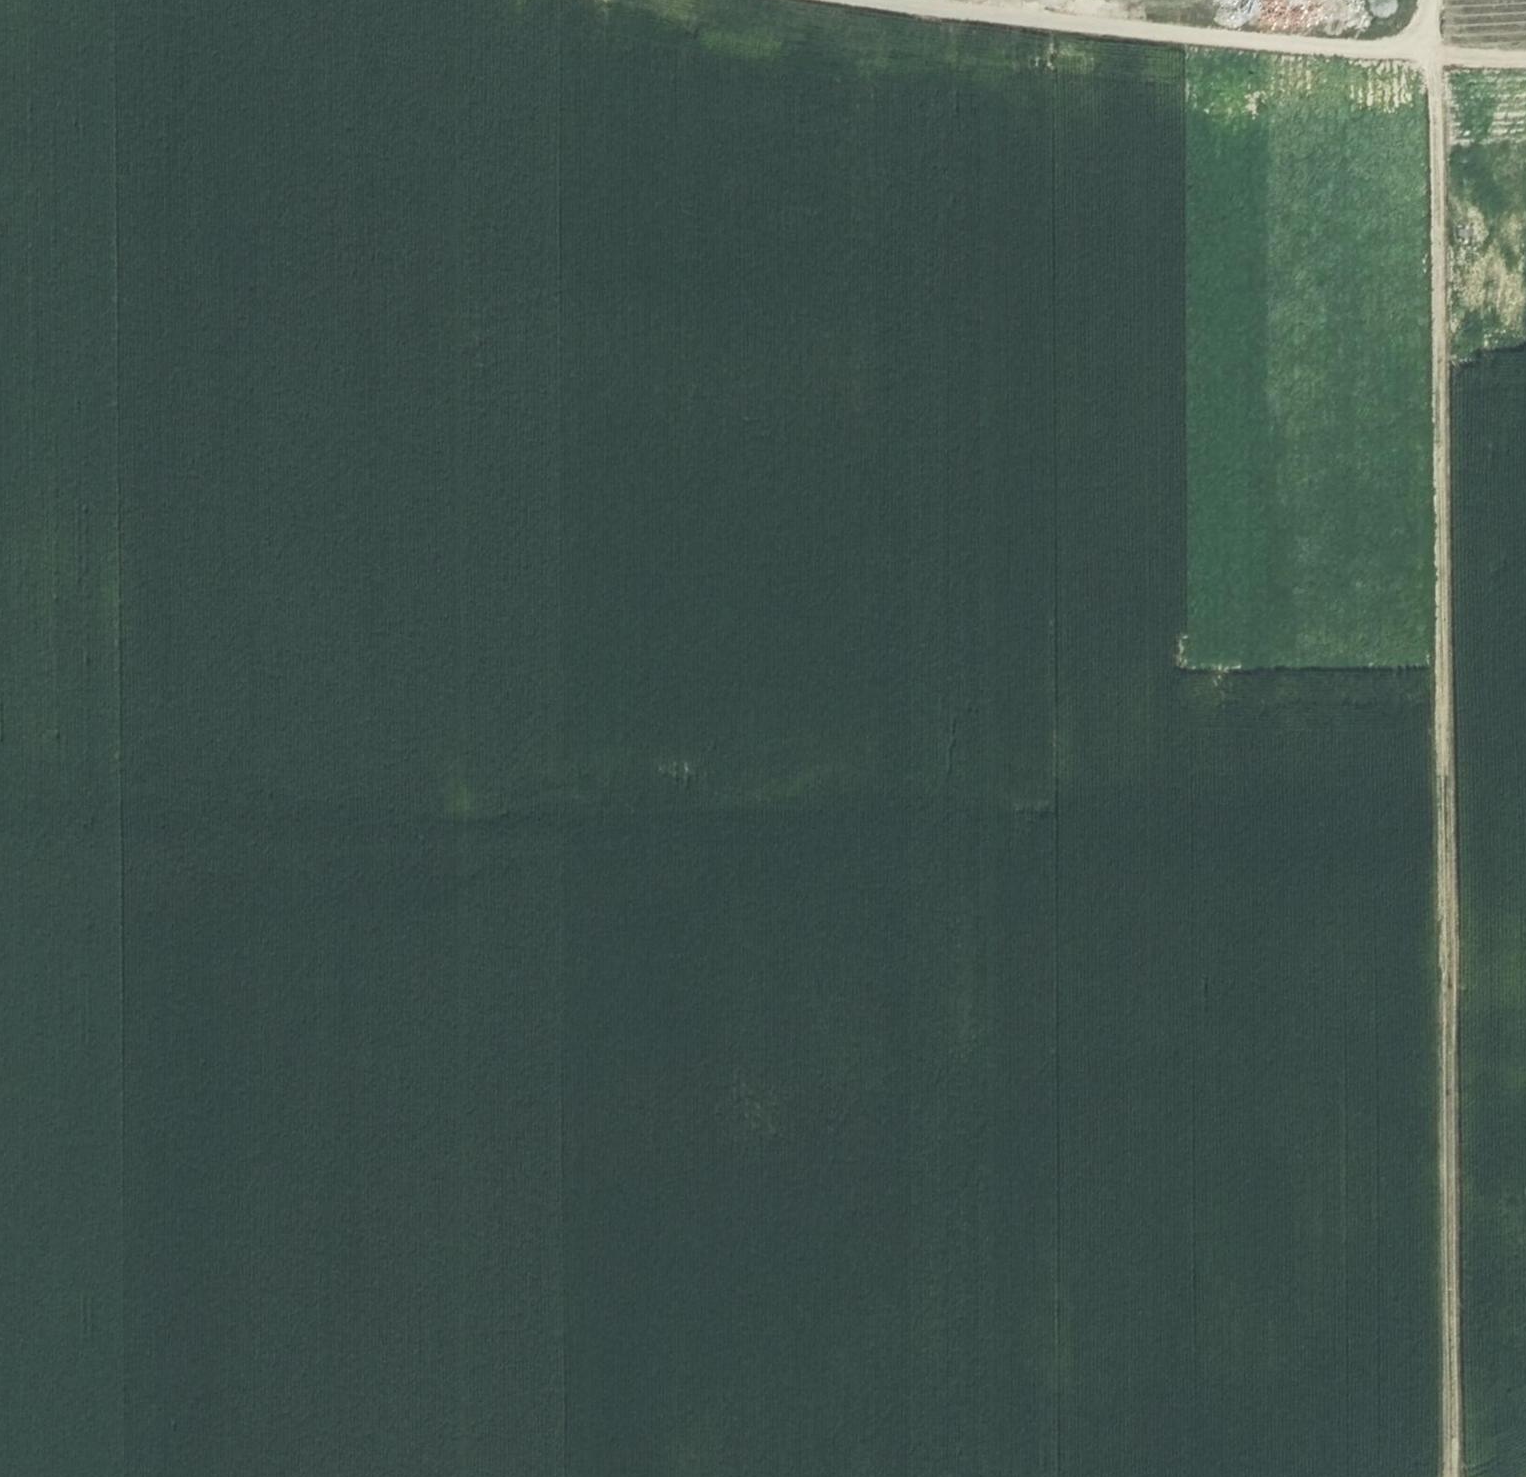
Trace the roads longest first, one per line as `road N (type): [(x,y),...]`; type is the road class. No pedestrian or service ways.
road 1 (track): [(1452,1476),(1435,0)]
road 2 (track): [(1525,47),(1438,45),(1004,0)]

